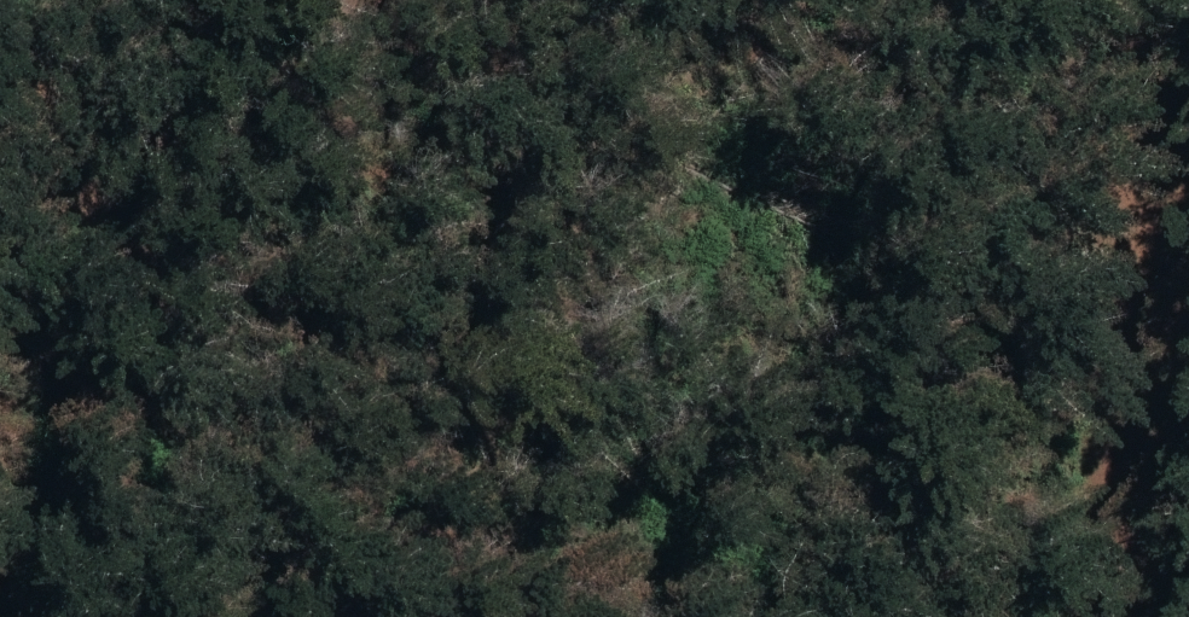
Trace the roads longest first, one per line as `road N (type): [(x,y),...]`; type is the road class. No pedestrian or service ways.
road 1 (track): [(368,616),(577,143),(657,92),(647,0)]
road 2 (track): [(268,0),(273,165),(232,616)]
road 3 (track): [(1051,0),(1028,616)]

